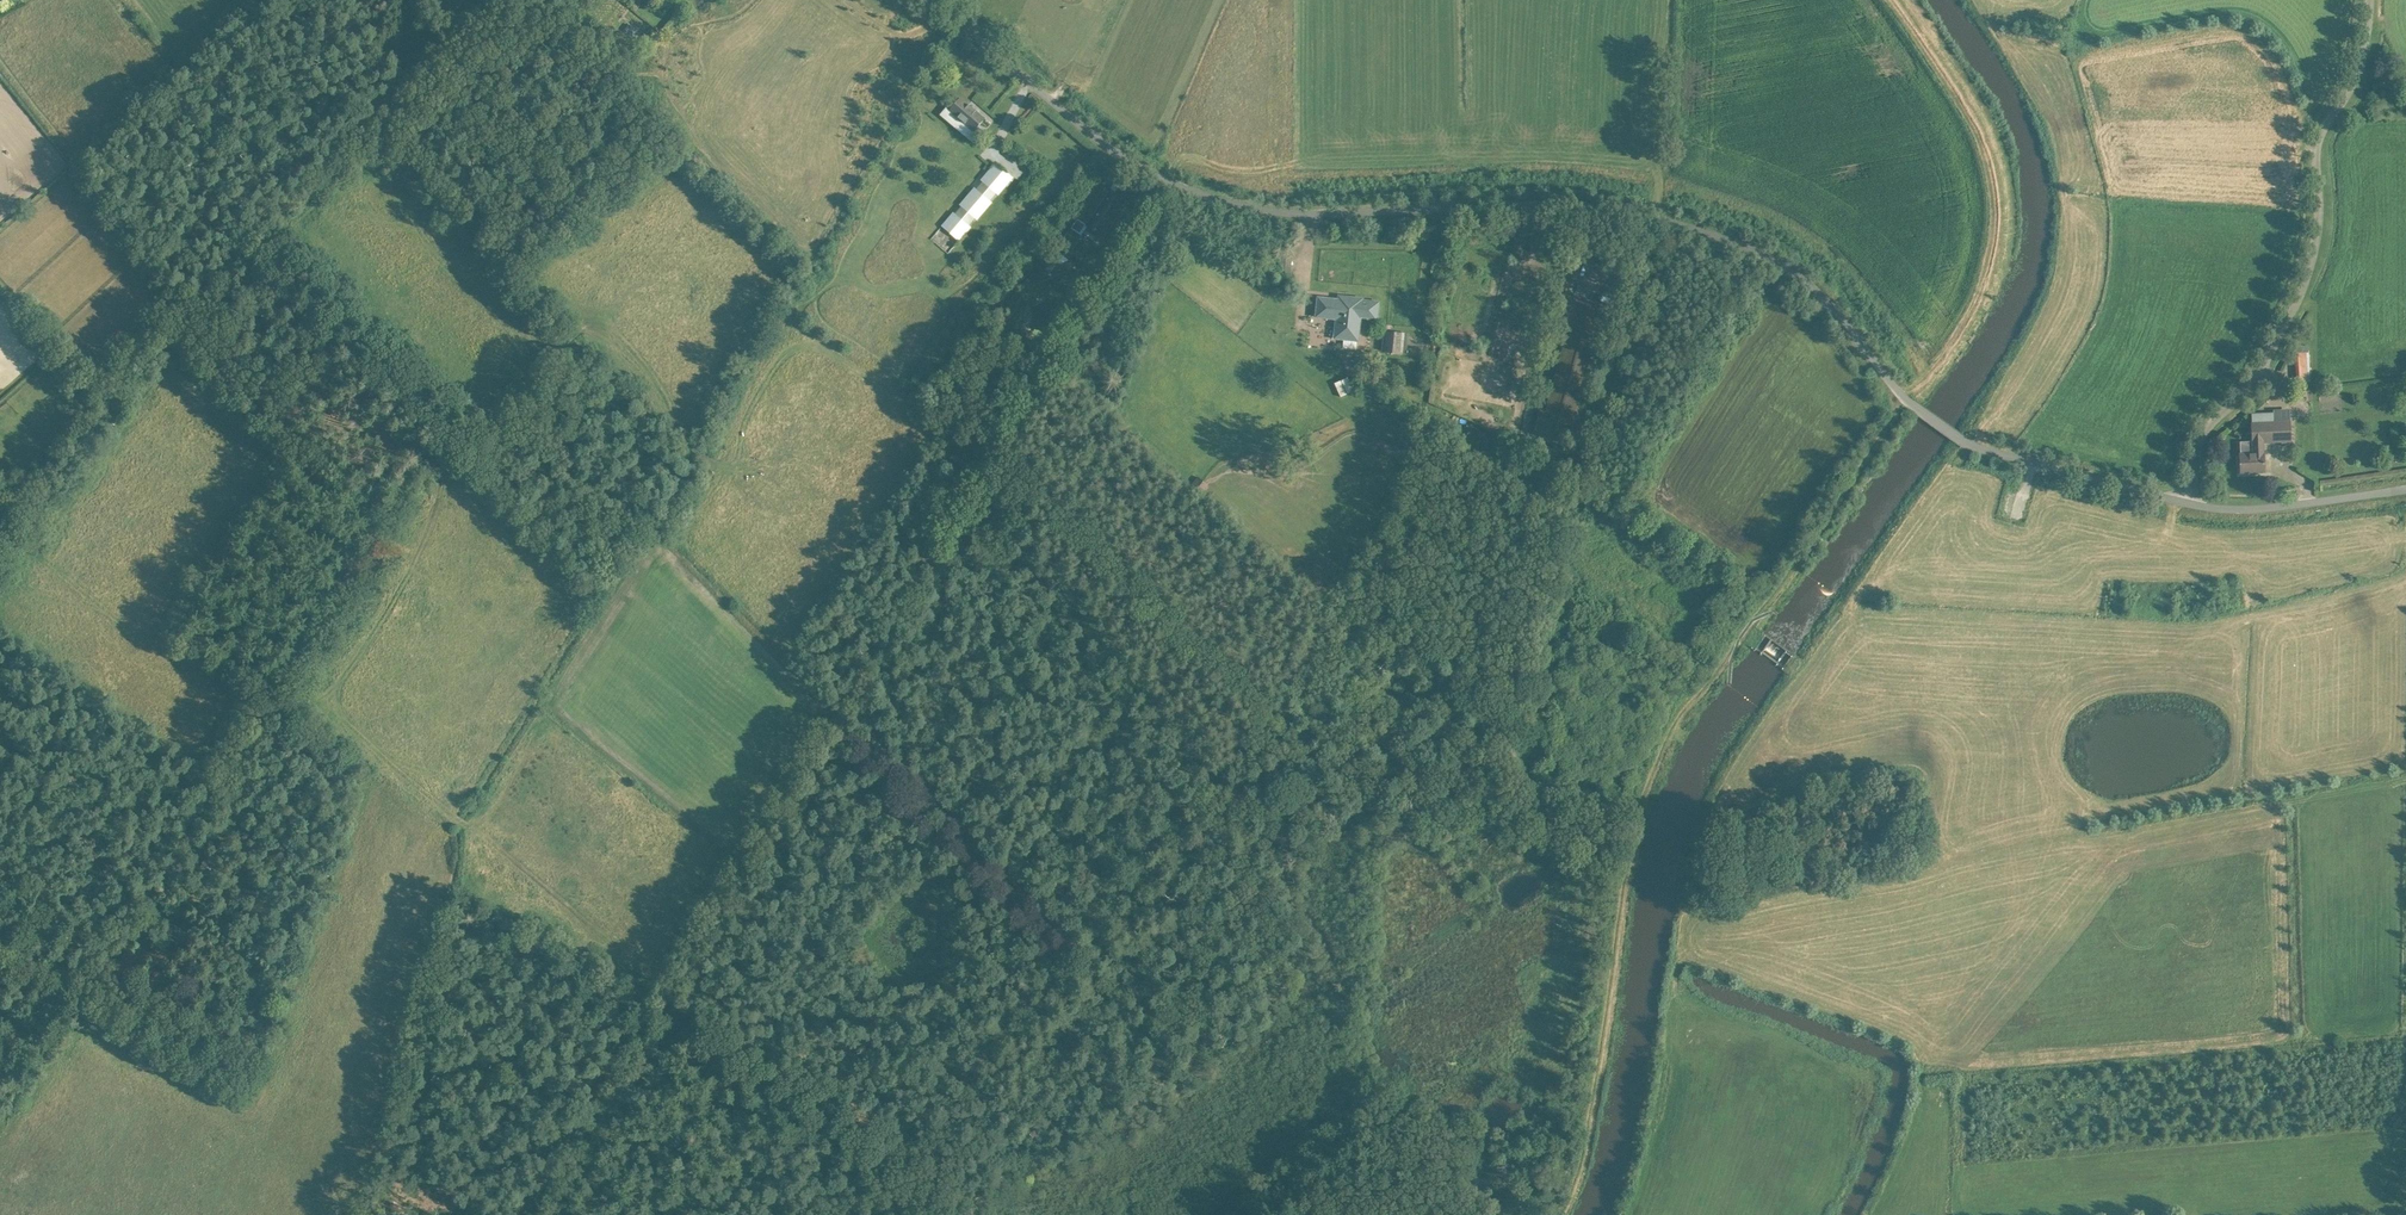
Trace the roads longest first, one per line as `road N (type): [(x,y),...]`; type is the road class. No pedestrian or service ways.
road 1 (unclassified): [(1962,441),(1903,400),(1814,287),(1778,260),(1697,224),(1601,208),(1275,213),(1212,199),(1125,158),(934,0)]
road 2 (unclassified): [(2185,505),(2199,442),(2262,378),(2314,286),(2325,164),(2374,71),(2378,0)]
road 3 (track): [(1757,609),(1903,400)]
road 4 (unclassified): [(1962,441),(2185,505)]
road 5 (unclassified): [(2185,505),(2257,512),(2405,490)]

